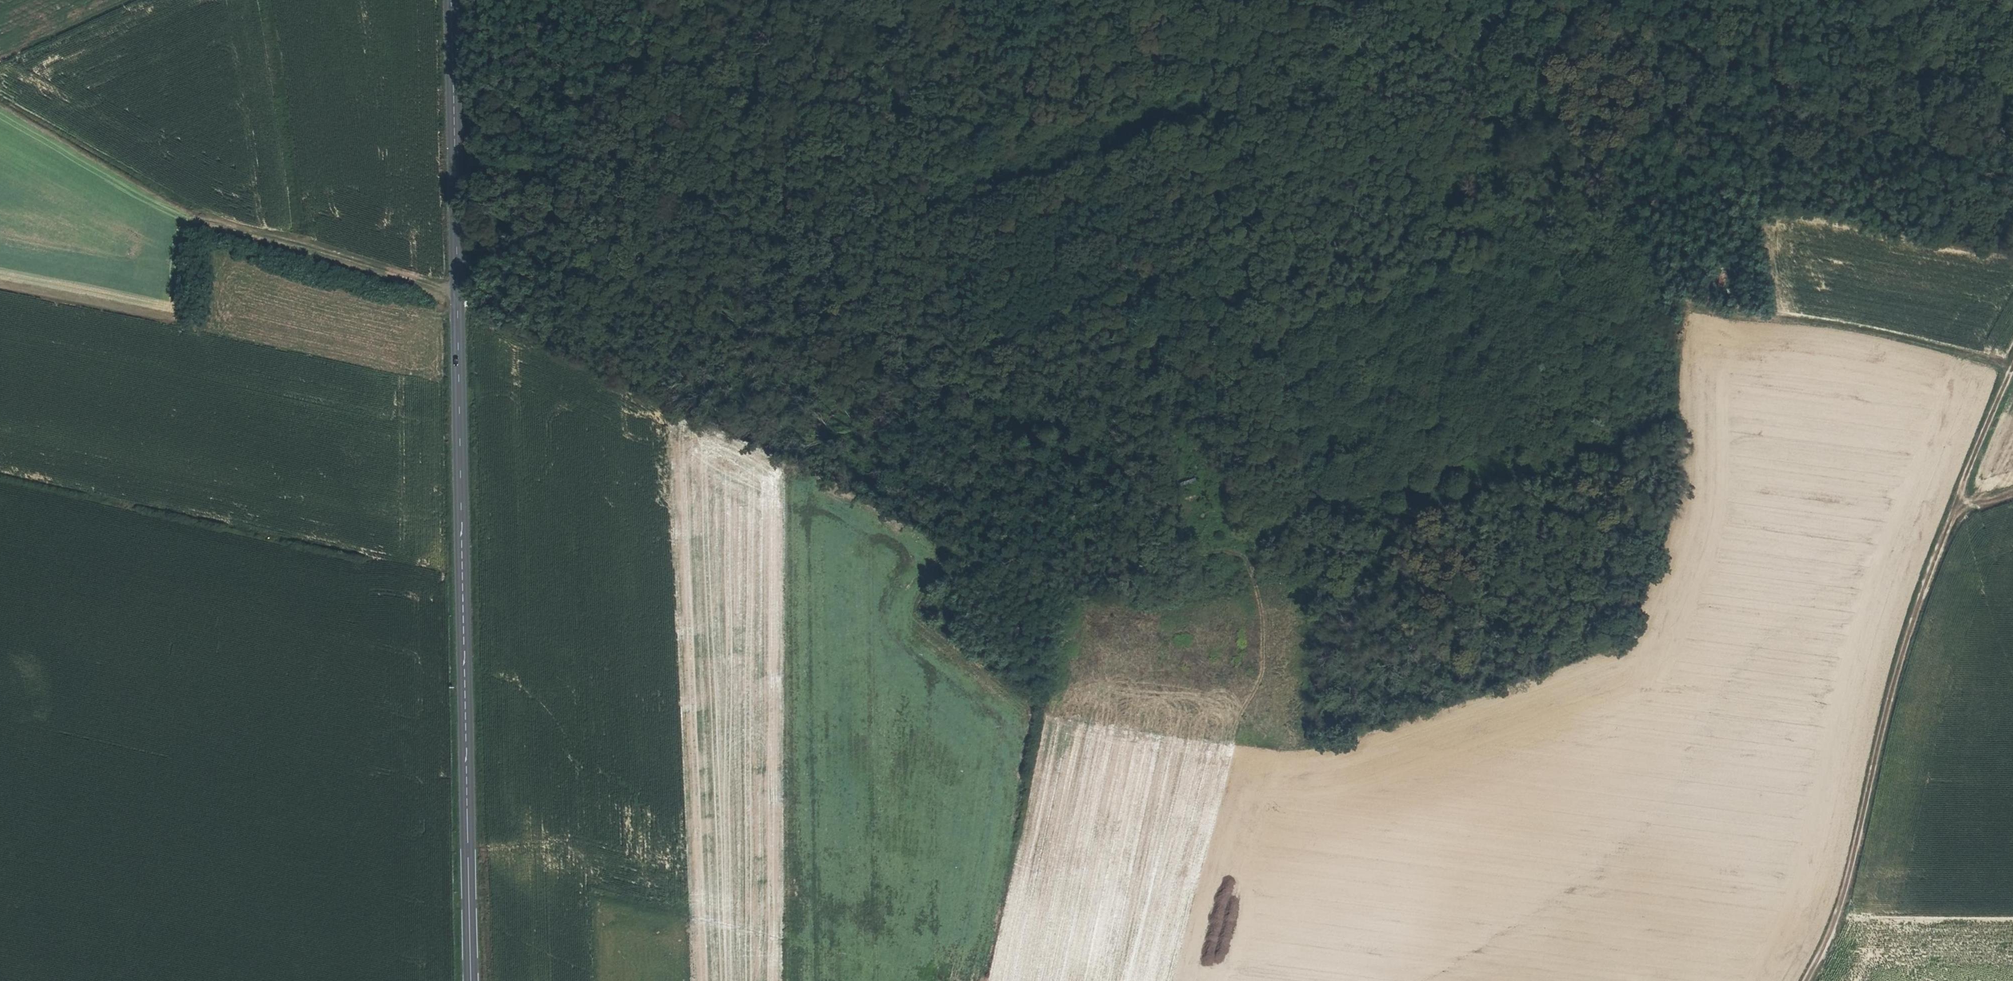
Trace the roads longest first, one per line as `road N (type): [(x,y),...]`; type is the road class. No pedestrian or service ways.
road 1 (secondary): [(455,0),(471,980)]
road 2 (track): [(1816,980),(1851,920),(1927,601),(2012,368)]

